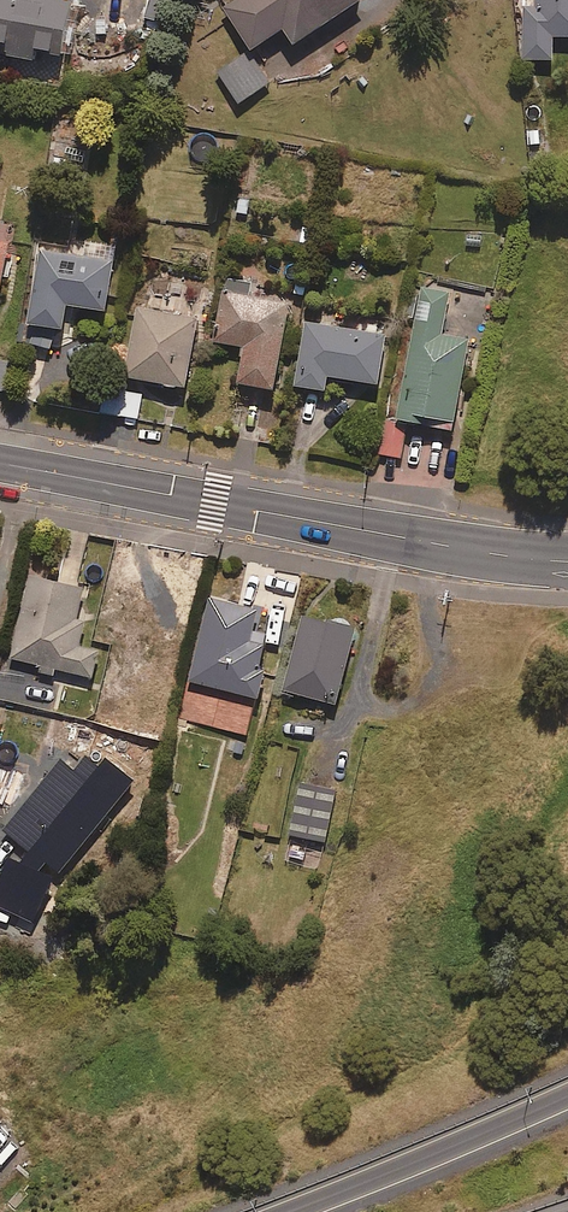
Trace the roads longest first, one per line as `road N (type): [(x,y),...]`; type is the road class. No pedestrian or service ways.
road 1 (secondary): [(0,465),(567,561)]
road 2 (motorway): [(279,1211),(567,1093)]

